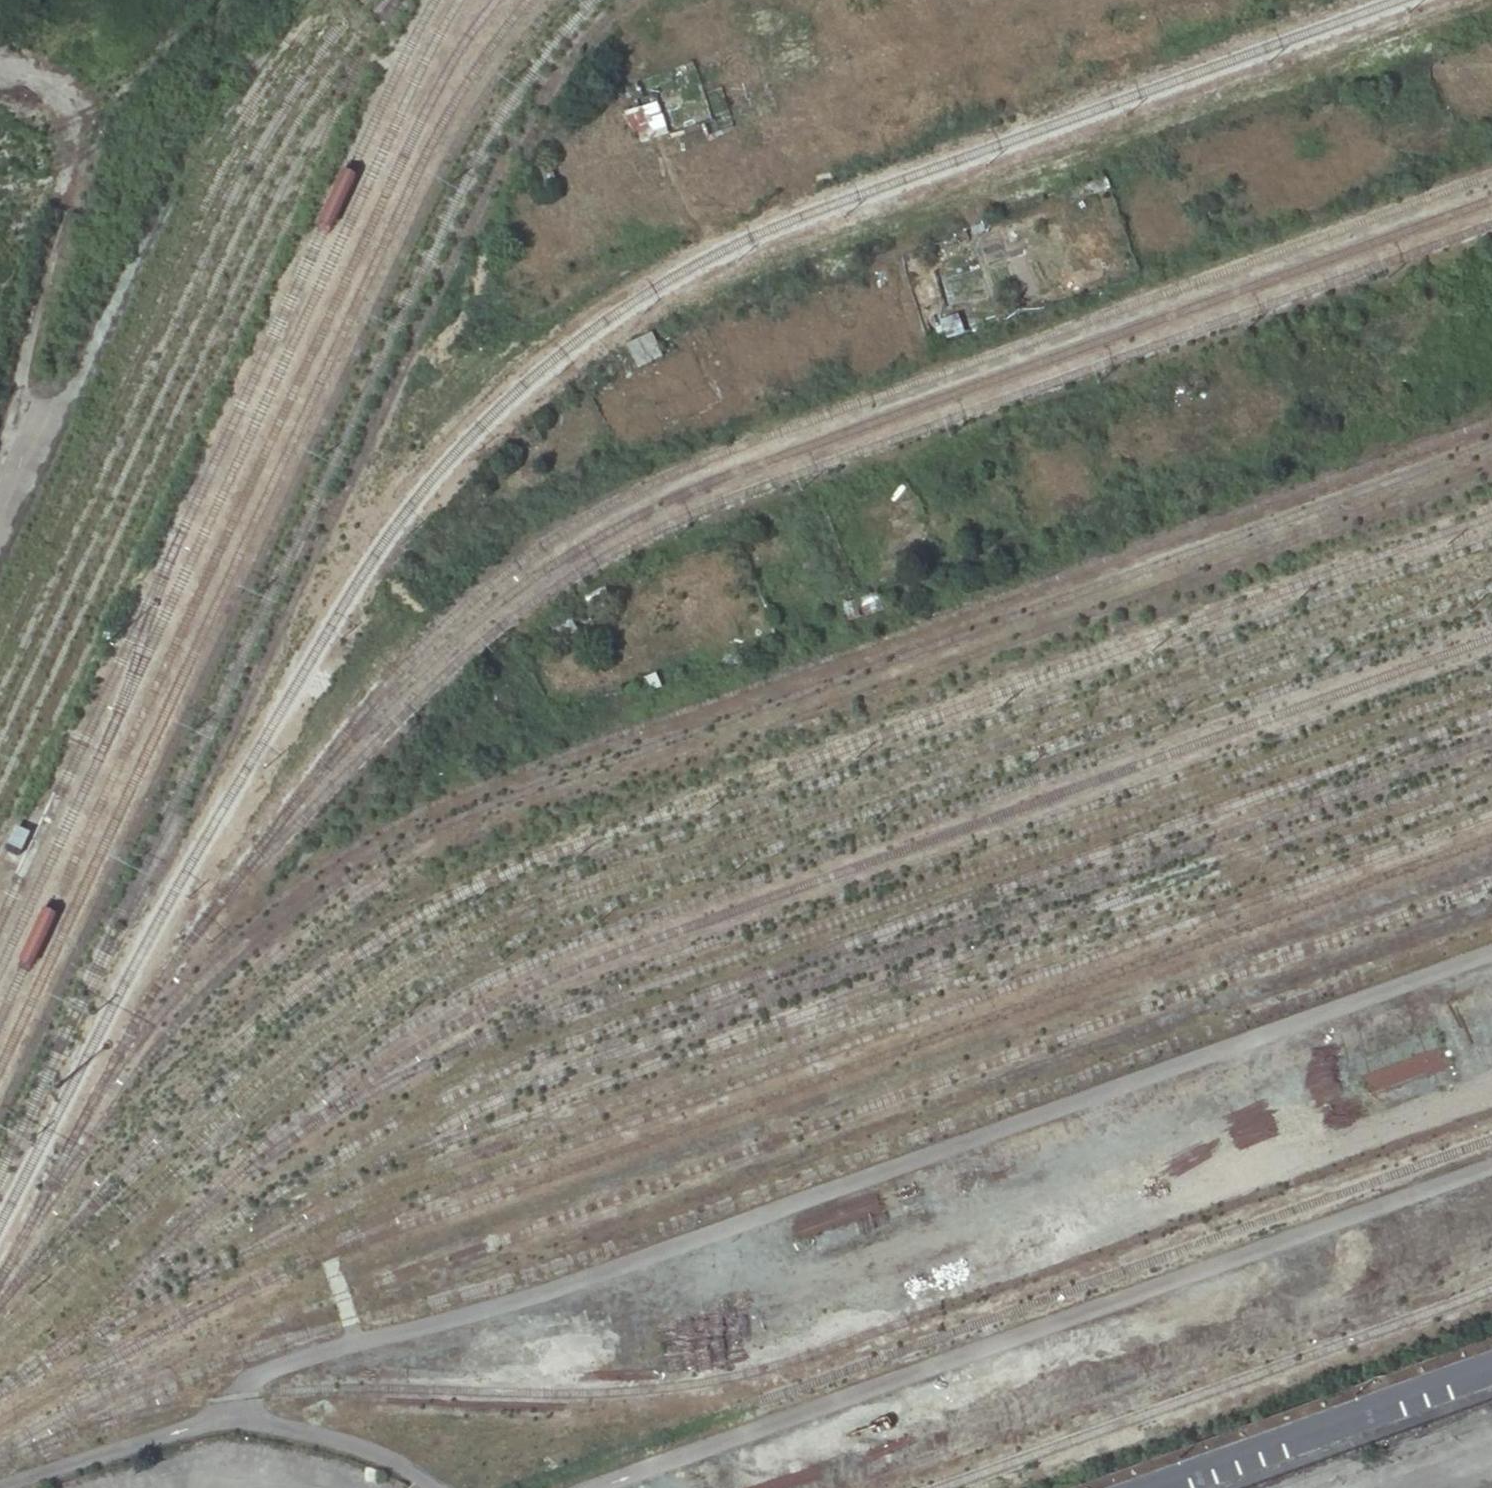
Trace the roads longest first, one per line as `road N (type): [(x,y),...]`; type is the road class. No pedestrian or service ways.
road 1 (track): [(25,453),(16,408),(85,172),(65,99),(34,83),(0,82)]
road 2 (unclassified): [(1491,1369),(1160,1487)]

